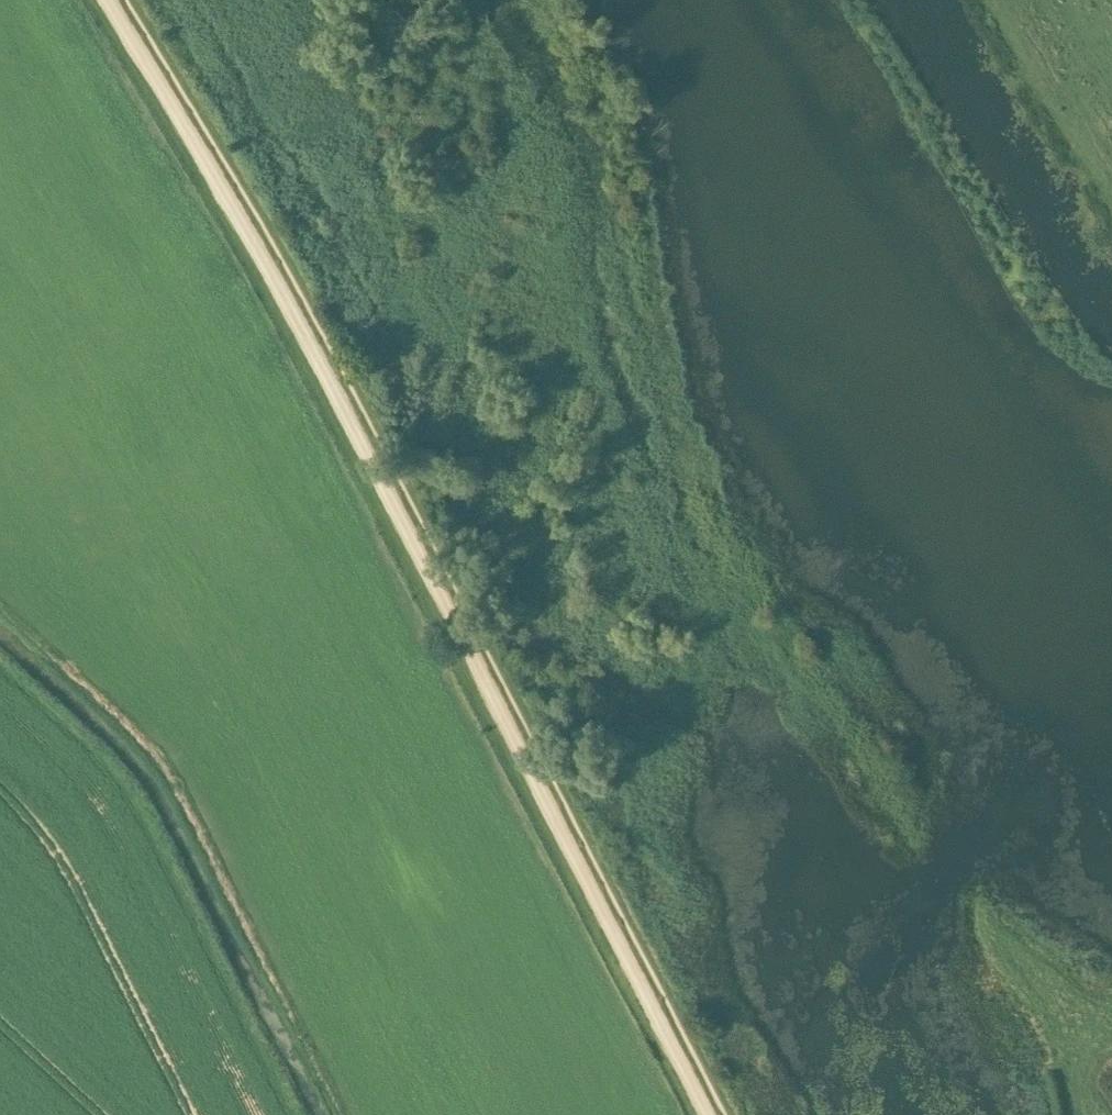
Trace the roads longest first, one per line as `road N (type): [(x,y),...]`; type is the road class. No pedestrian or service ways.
road 1 (track): [(113,0),(330,373),(707,1114)]

